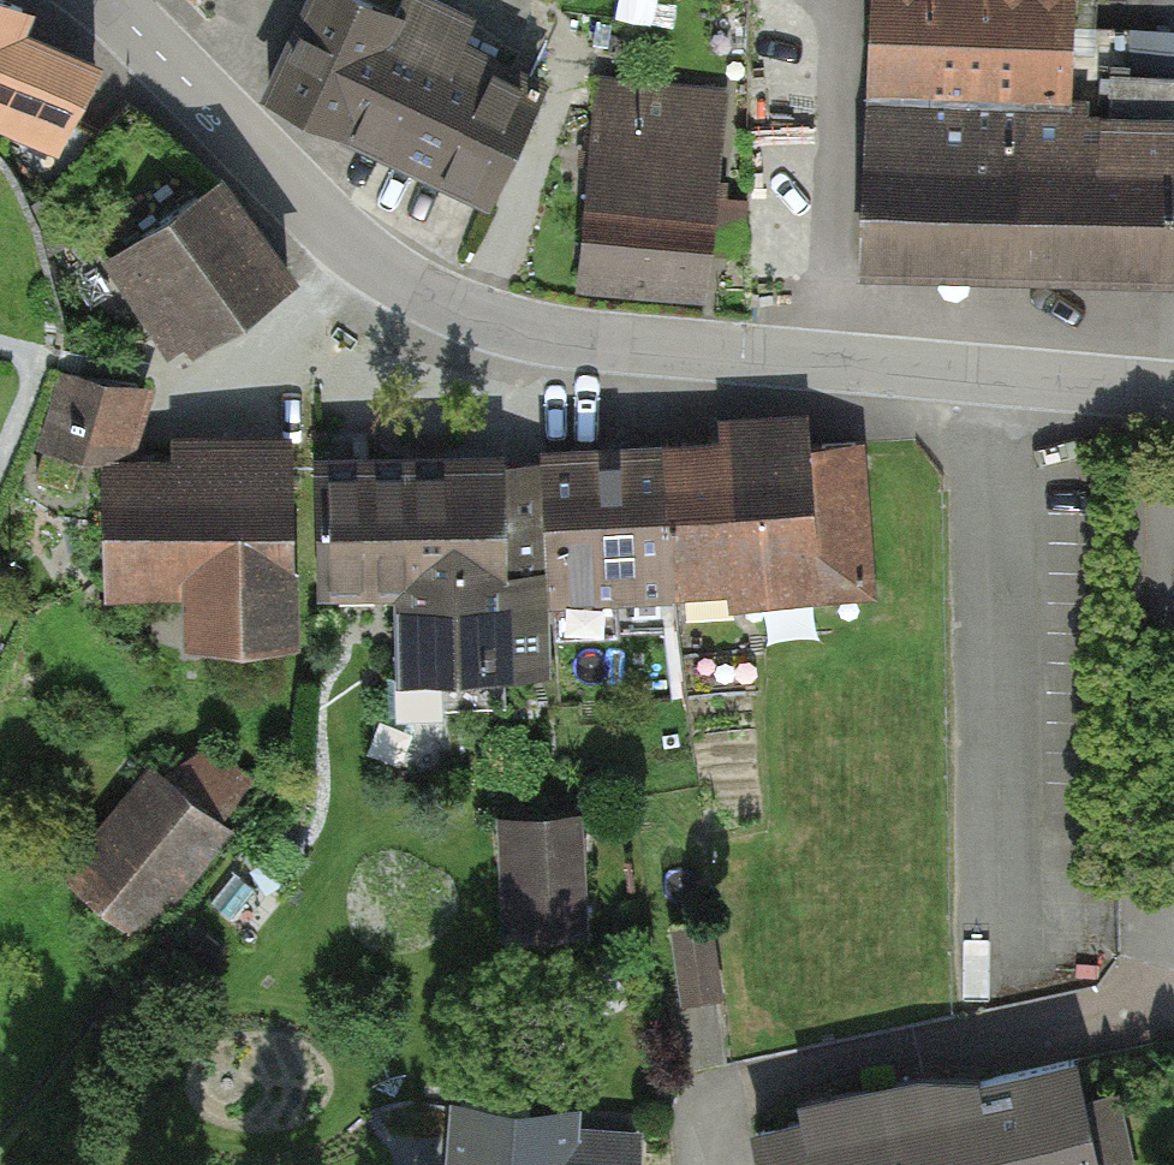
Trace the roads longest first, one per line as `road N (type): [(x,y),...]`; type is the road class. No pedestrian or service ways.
road 1 (tertiary): [(107,0),(381,271),(470,313),(570,338),(1173,393)]
road 2 (residential): [(700,1164),(697,1141),(753,1091),(1166,1007)]

